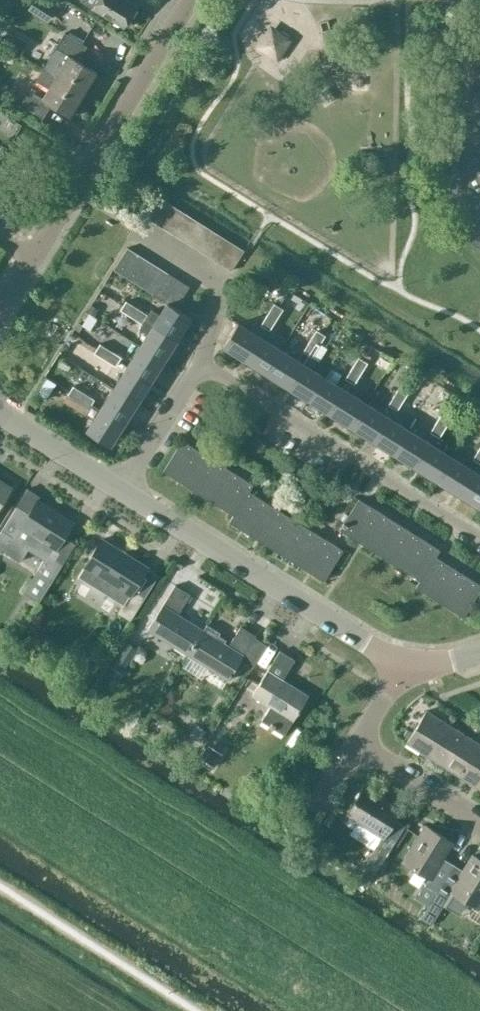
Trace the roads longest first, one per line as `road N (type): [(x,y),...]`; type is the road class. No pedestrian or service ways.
road 1 (residential): [(479,542),(200,366),(121,490)]
road 2 (residential): [(121,490),(408,670)]
road 3 (residential): [(32,258),(191,0)]
road 4 (residential): [(408,670),(357,753),(479,831)]
road 5 (residential): [(0,414),(121,490)]

